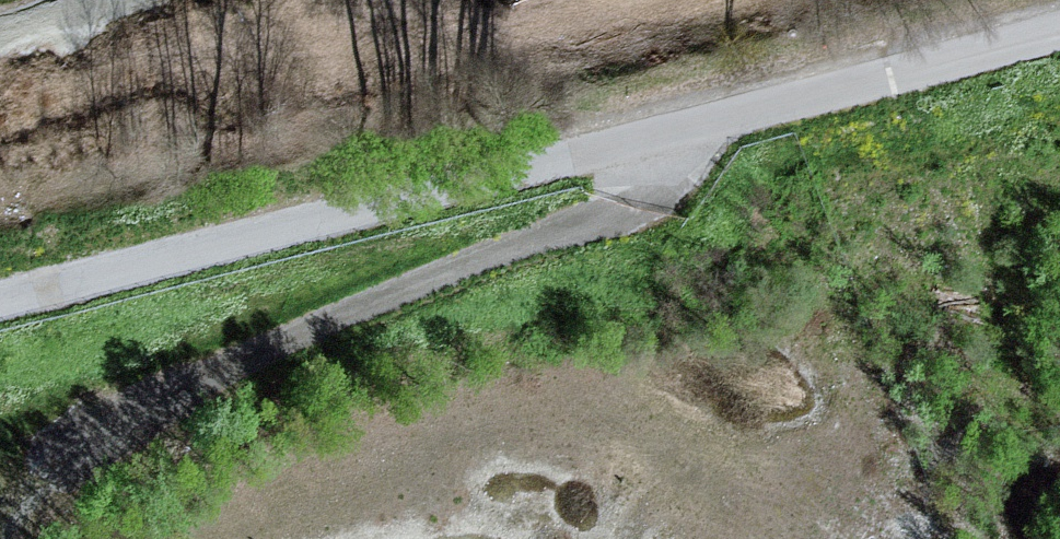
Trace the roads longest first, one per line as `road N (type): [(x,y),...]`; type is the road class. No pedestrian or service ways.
road 1 (track): [(1059,19),(0,315)]
road 2 (track): [(679,125),(653,218),(524,259),(153,419),(27,498),(0,538)]

